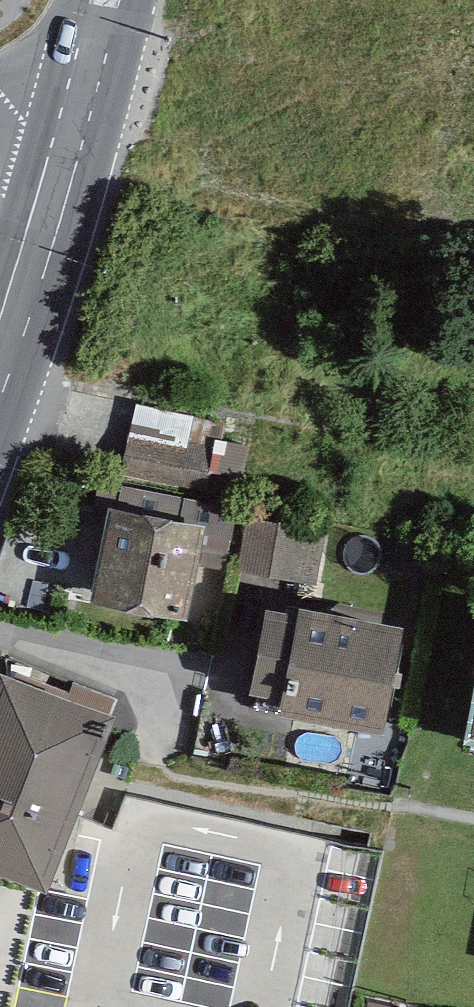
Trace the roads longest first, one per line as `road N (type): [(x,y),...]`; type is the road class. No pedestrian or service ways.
road 1 (secondary): [(0,379),(83,106)]

